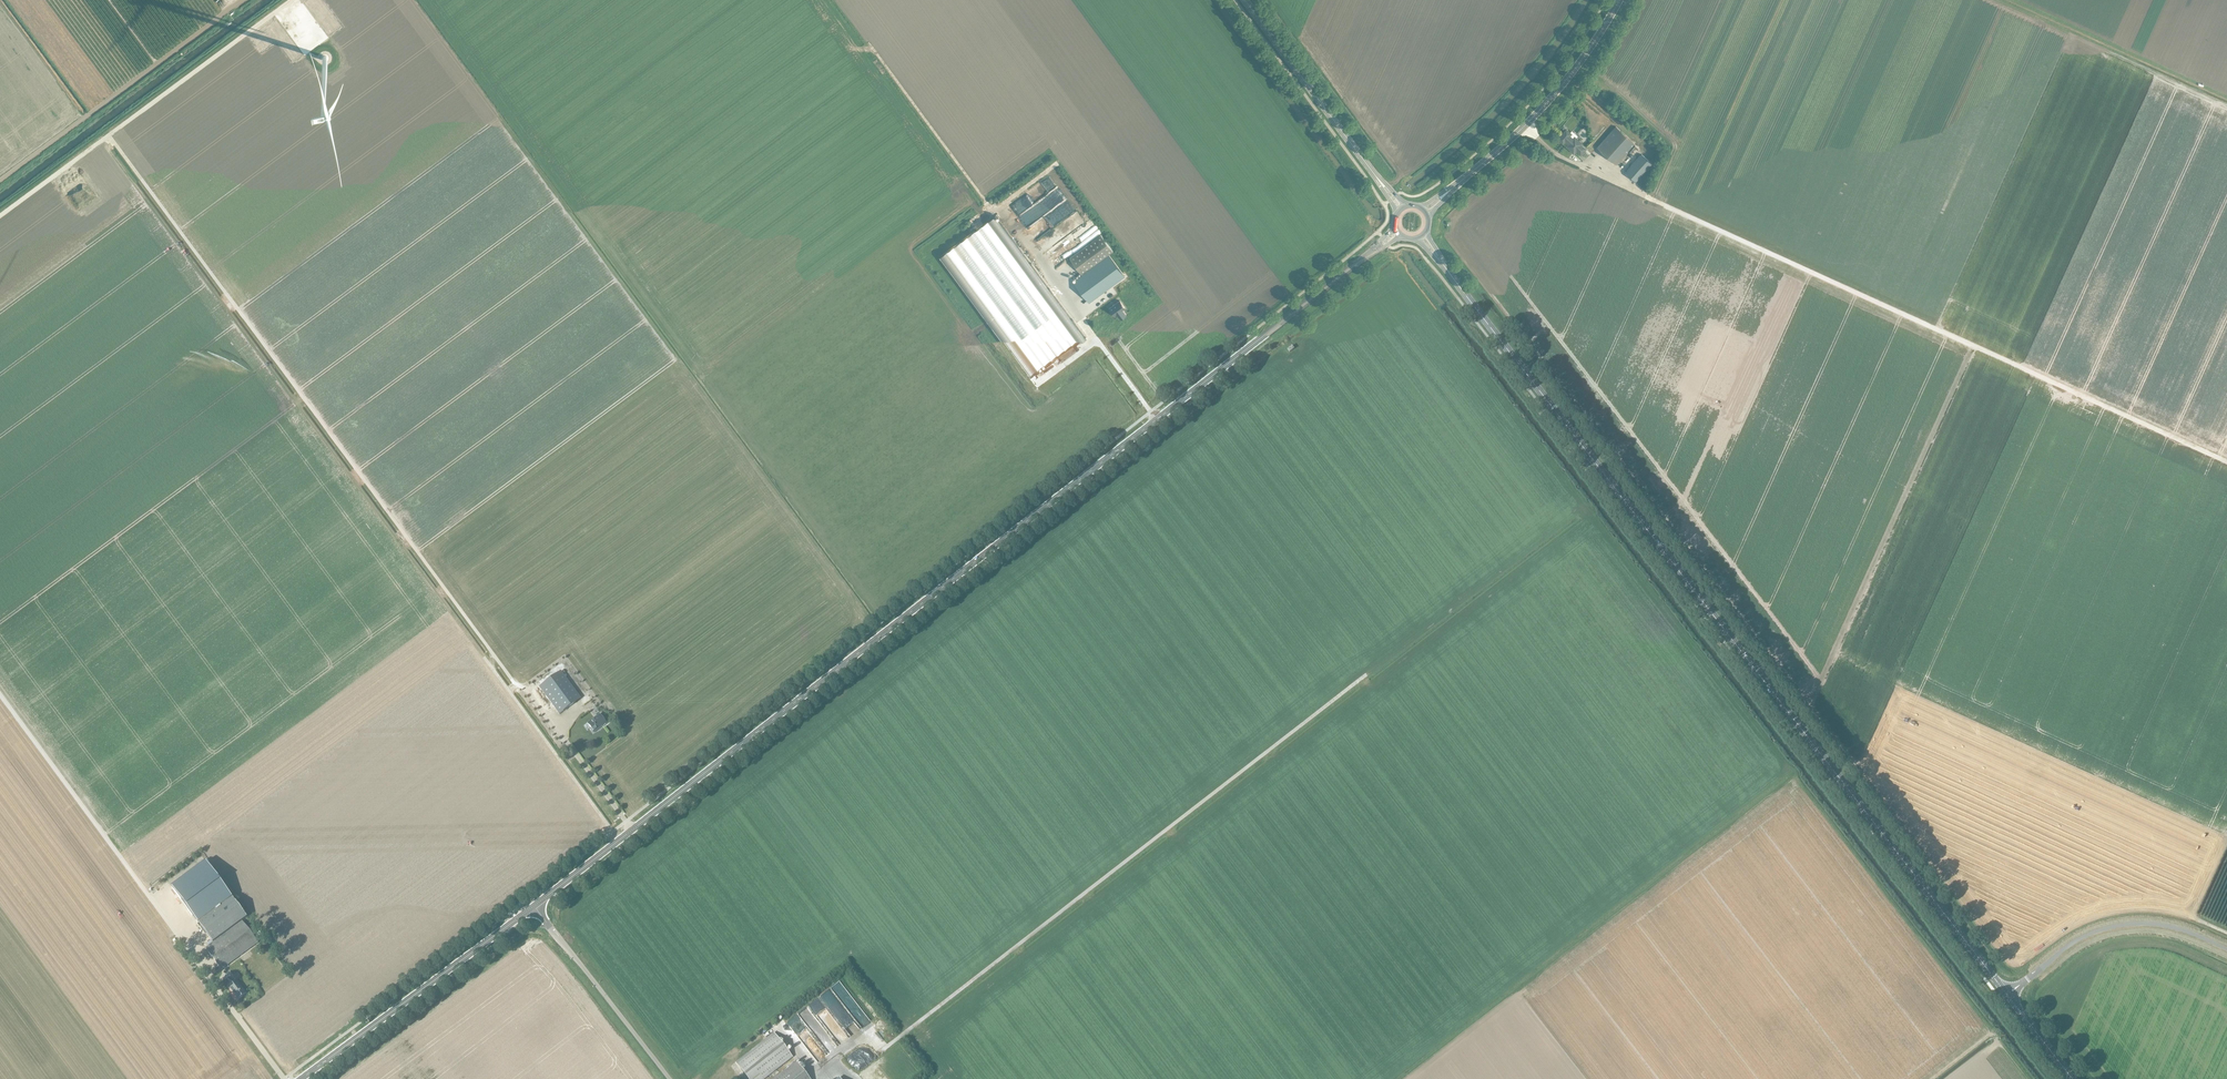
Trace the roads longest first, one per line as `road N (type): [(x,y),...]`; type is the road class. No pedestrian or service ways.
road 1 (secondary): [(535,905),(1371,253)]
road 2 (secondary): [(2007,995),(1440,261)]
road 3 (track): [(241,0),(0,180)]
road 4 (secondary): [(304,1078),(535,905)]
road 5 (tertiary): [(1450,190),(1548,101),(1618,0)]
road 6 (secondary): [(1382,184),(1245,0)]
road 7 (unclassified): [(2226,950),(2186,931),(2130,926),(2085,936),(2027,980)]
road 8 (unclassified): [(669,1078),(535,905)]

